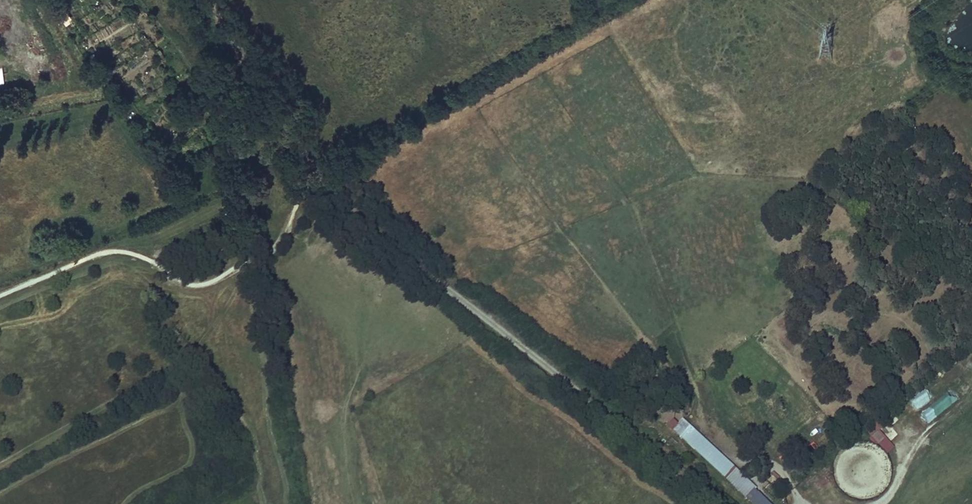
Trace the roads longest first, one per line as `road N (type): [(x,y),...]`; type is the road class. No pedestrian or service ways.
road 1 (track): [(719,503),(376,235),(322,176),(213,0)]

